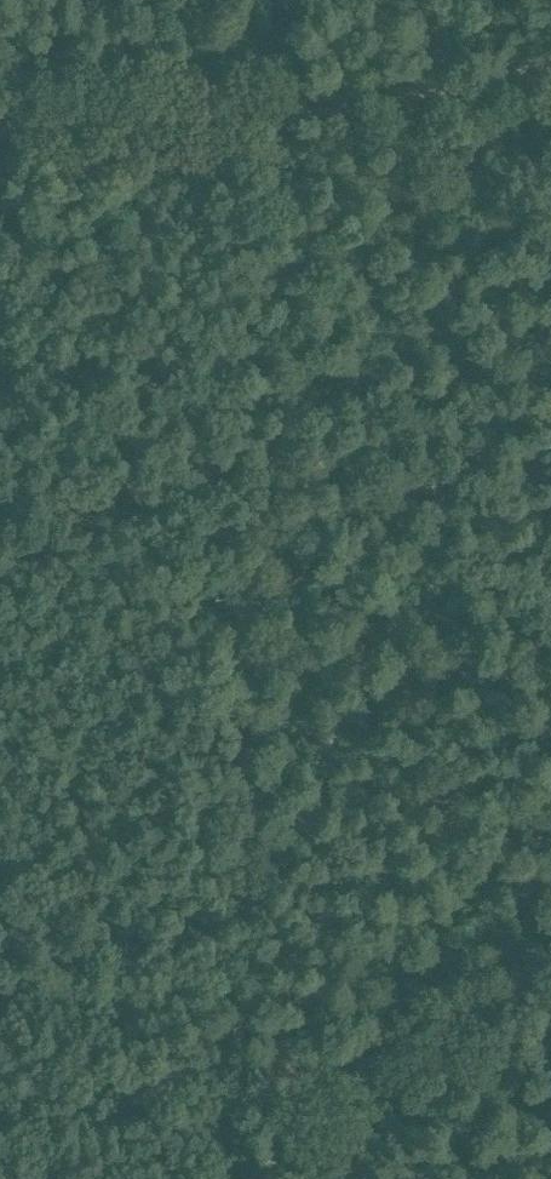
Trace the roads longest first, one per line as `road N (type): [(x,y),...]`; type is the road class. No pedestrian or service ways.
road 1 (track): [(0,114),(320,106),(550,68)]
road 2 (unclassified): [(270,1178),(550,962)]

